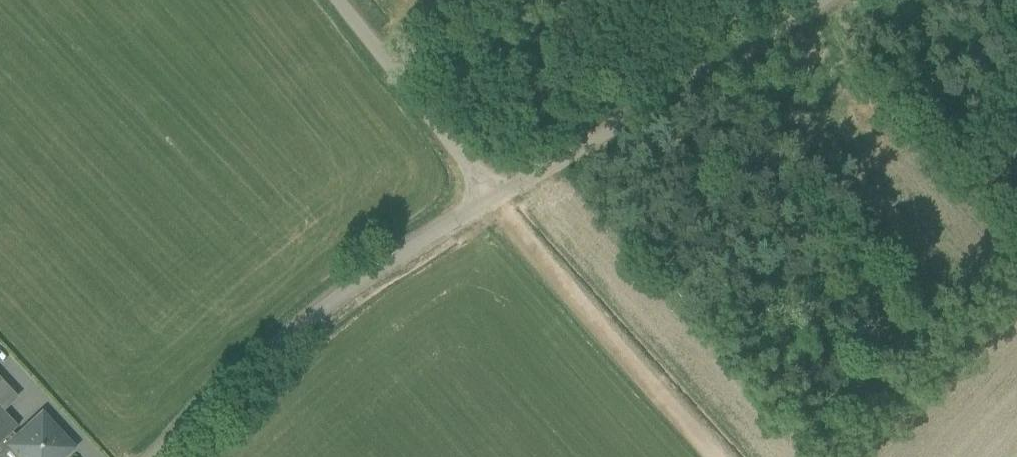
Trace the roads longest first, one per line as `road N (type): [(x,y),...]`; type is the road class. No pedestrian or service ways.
road 1 (unclassified): [(156,456),(356,279),(490,201)]
road 2 (unclassified): [(490,201),(821,0)]
road 3 (track): [(490,201),(718,456)]
road 4 (unclassified): [(490,201),(343,0)]

